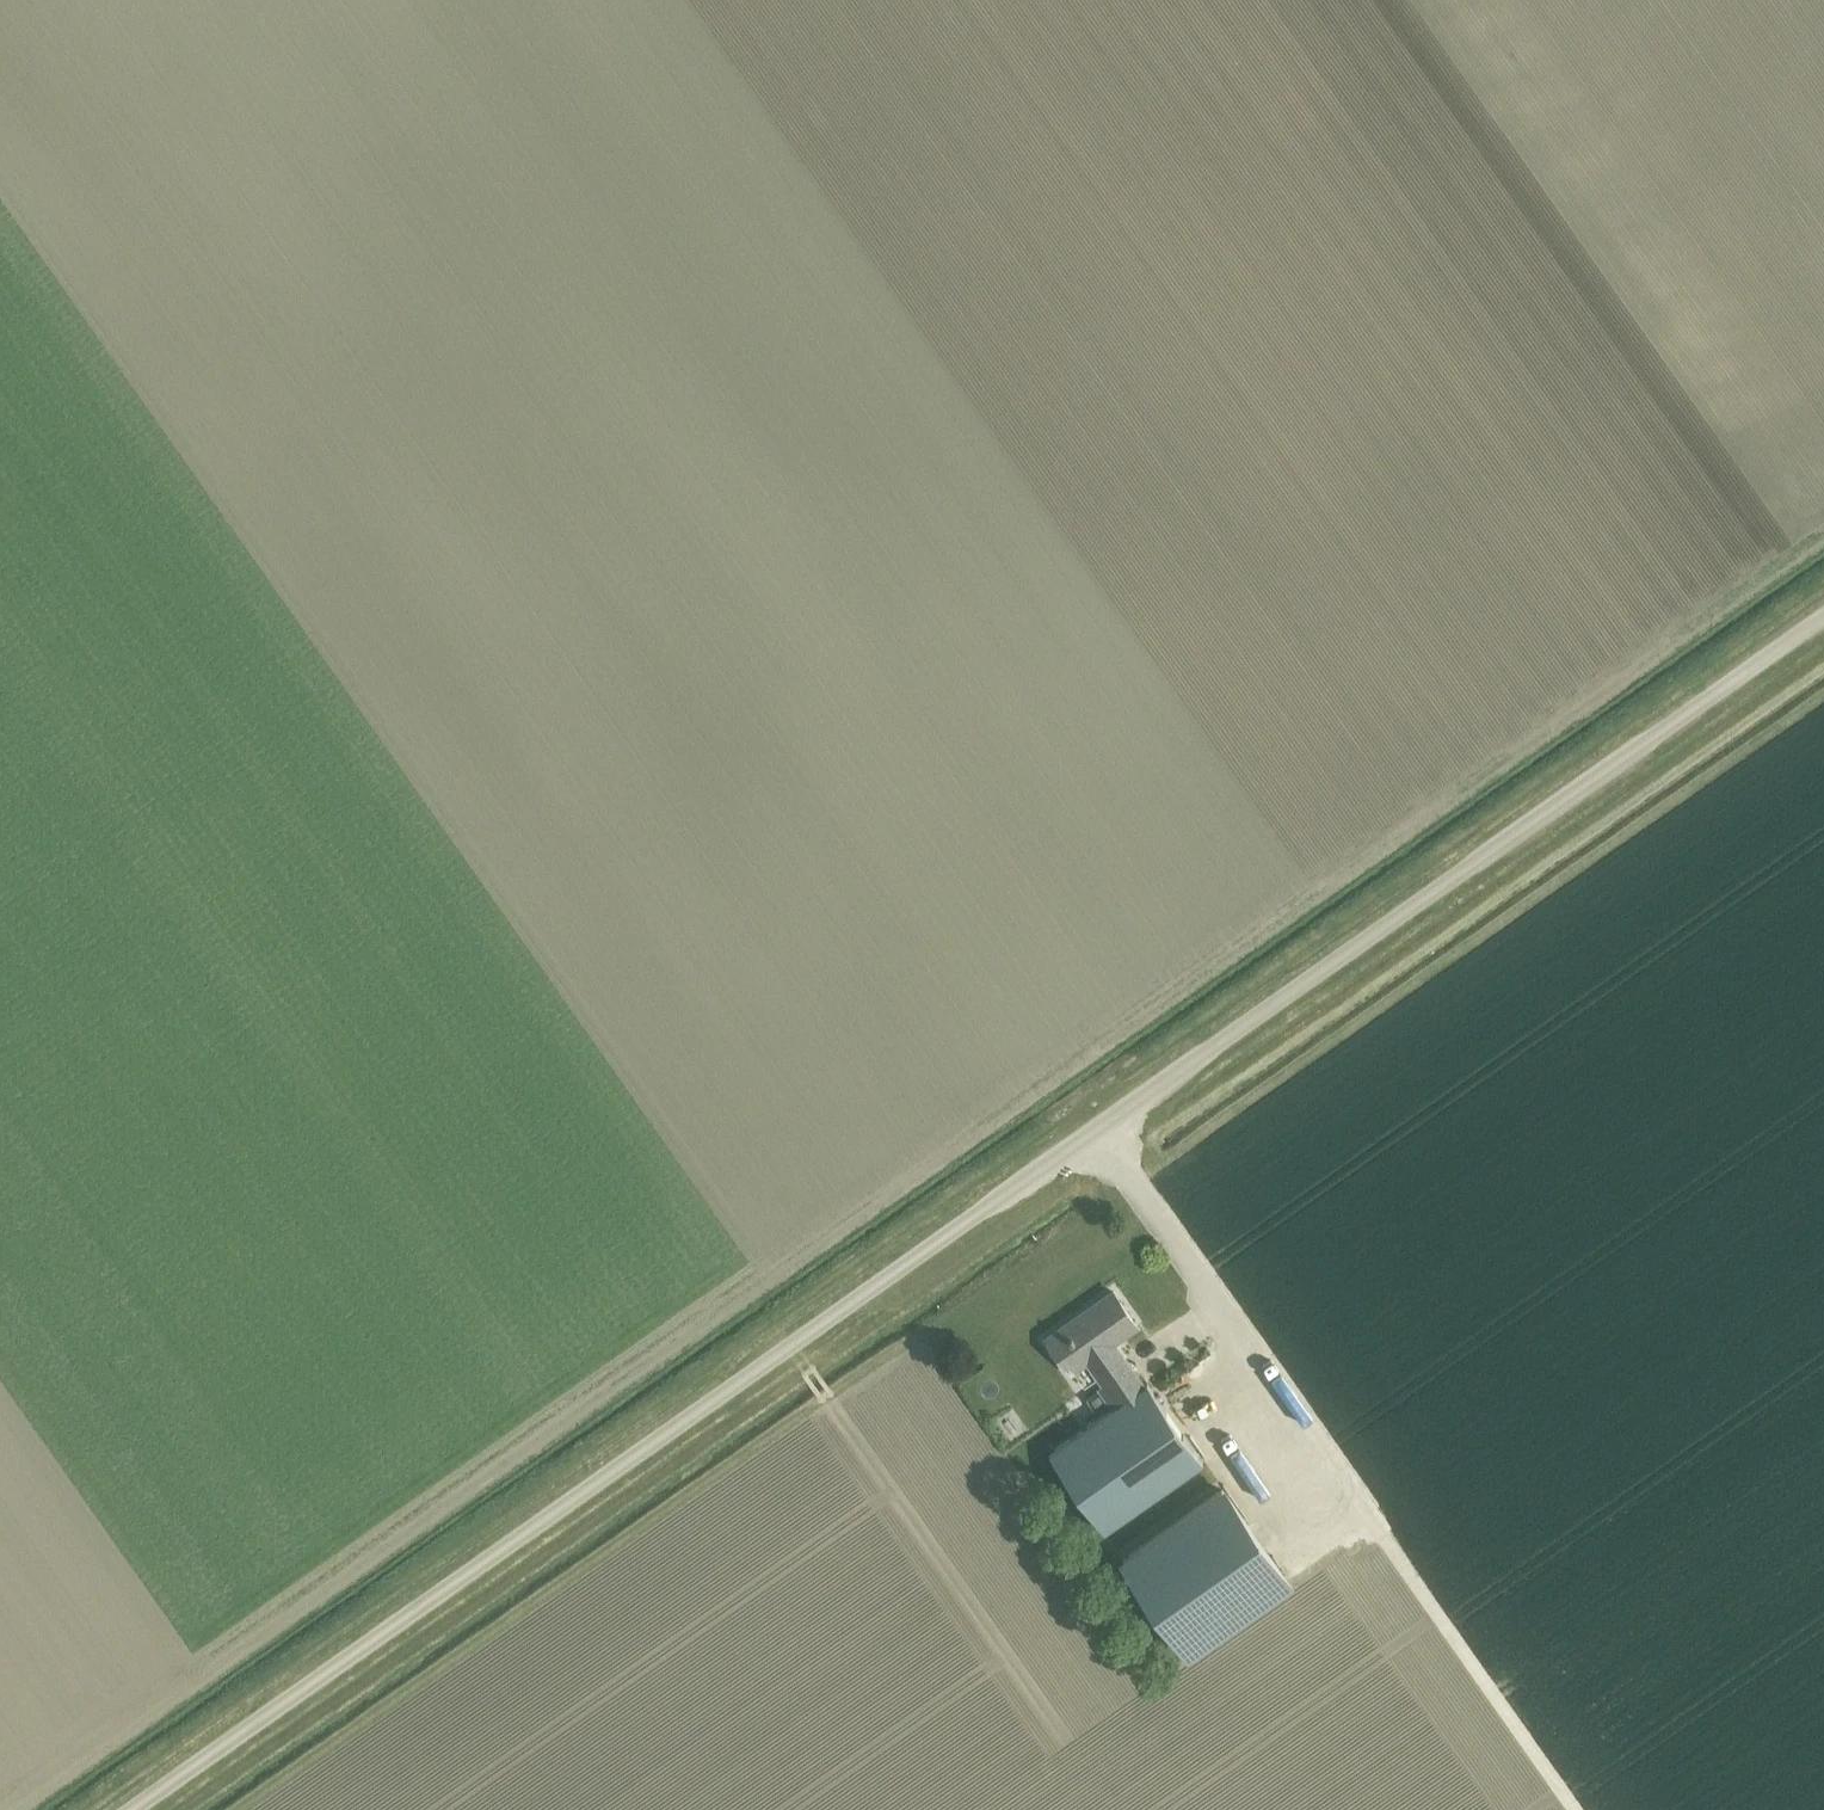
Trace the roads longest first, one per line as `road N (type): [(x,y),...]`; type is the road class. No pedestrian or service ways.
road 1 (residential): [(126,1809),(1823,622)]

